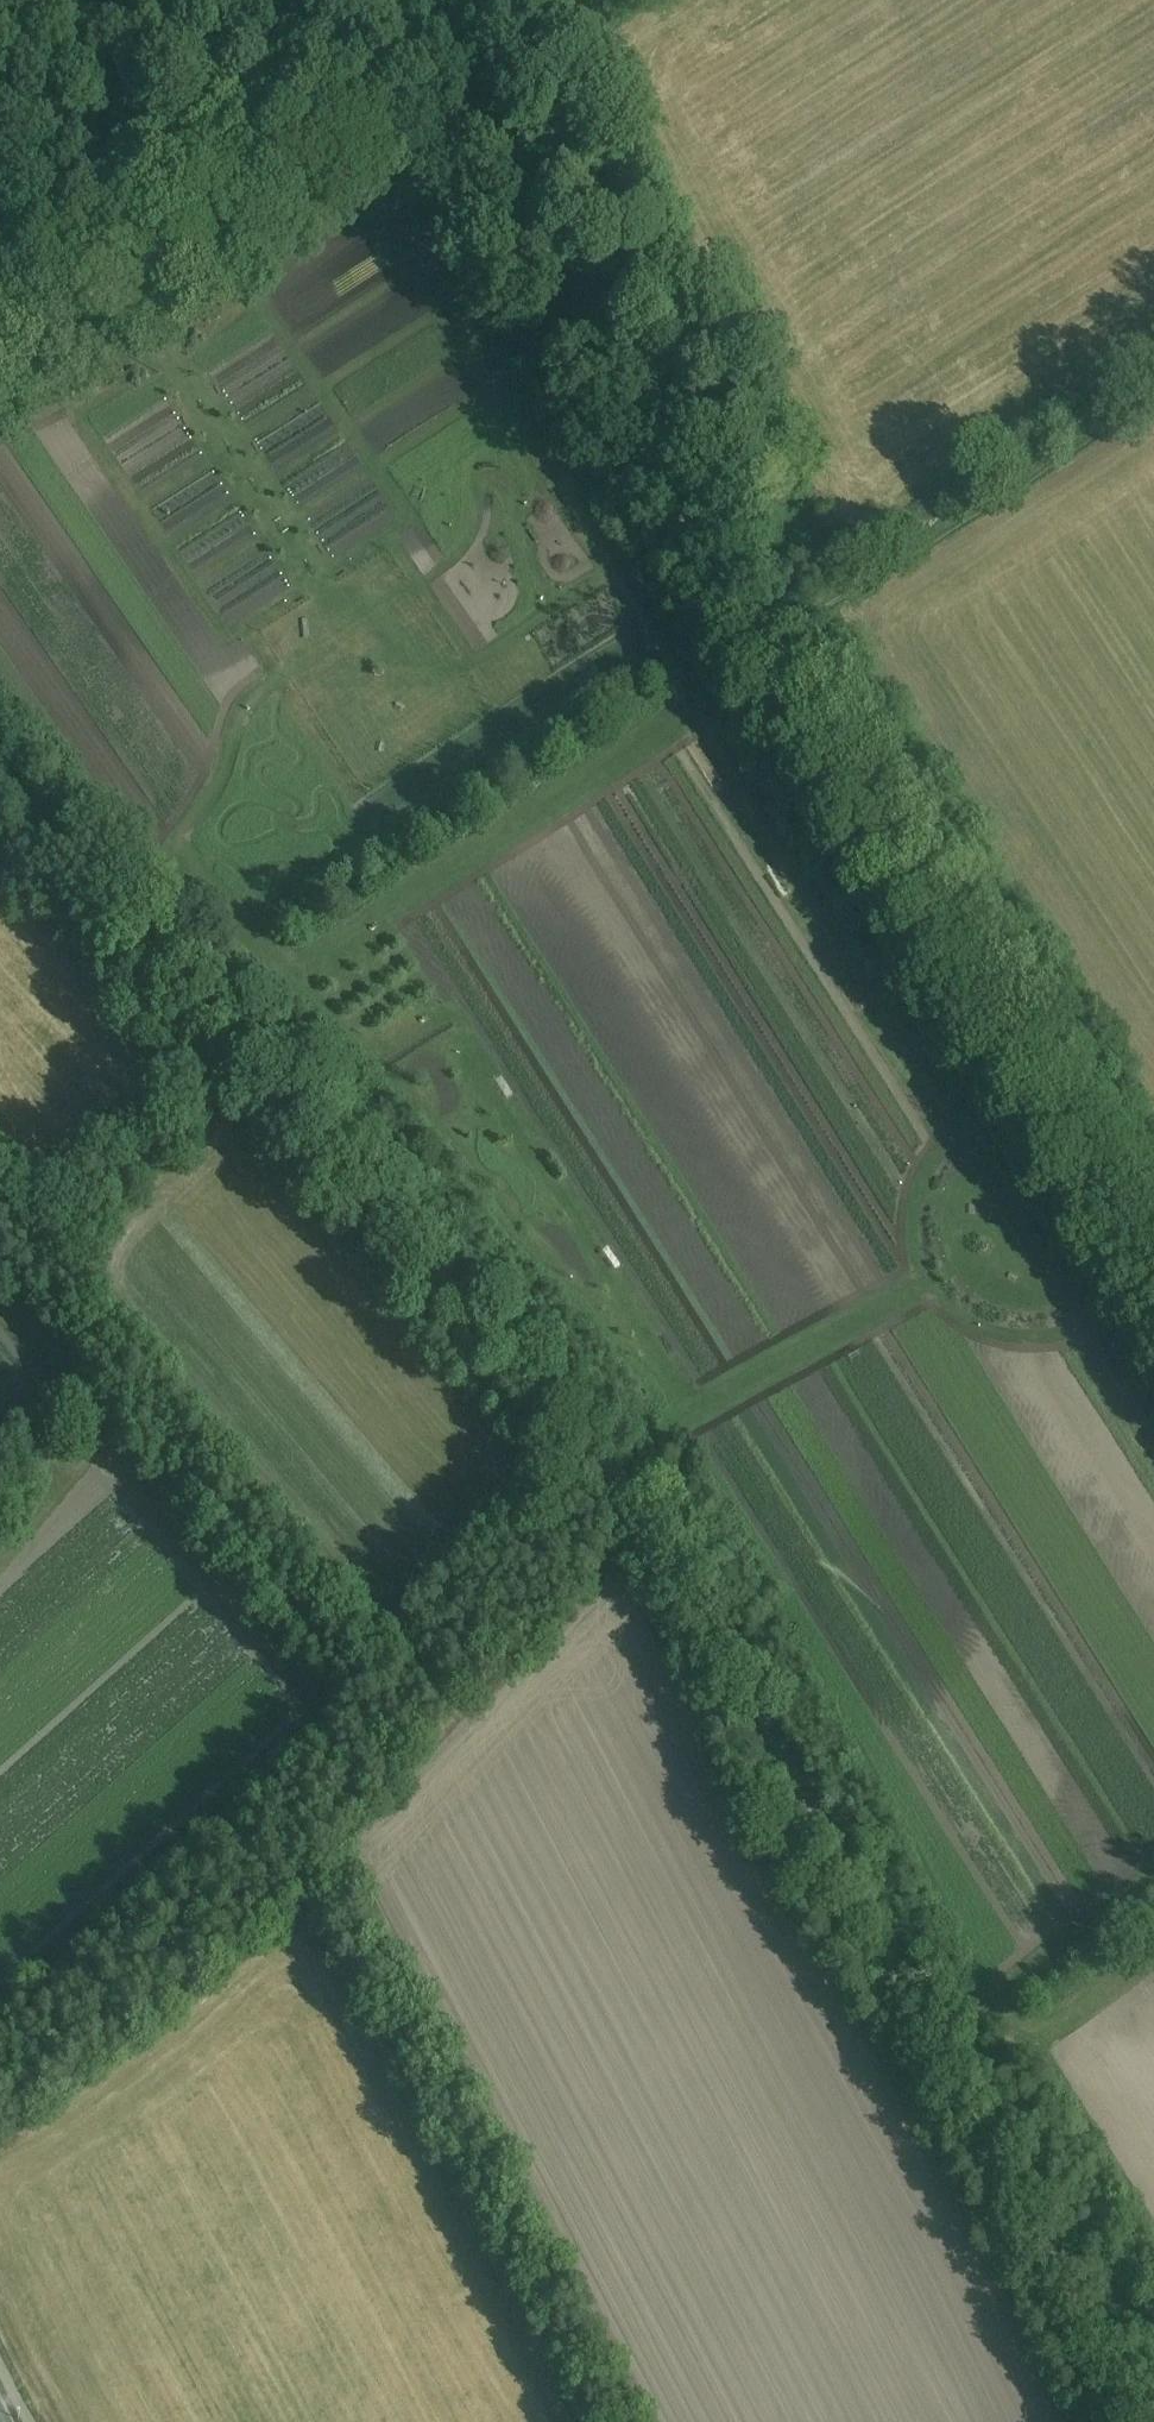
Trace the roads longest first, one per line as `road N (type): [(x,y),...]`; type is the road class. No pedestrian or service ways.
road 1 (track): [(0,784),(503,1344),(654,1524),(1145,2421)]
road 2 (track): [(758,644),(1153,1271)]
road 3 (track): [(414,75),(758,644)]
road 4 (track): [(0,445),(374,195)]
road 5 (track): [(414,75),(118,270)]
road 6 (track): [(118,270),(0,346)]
road 7 (track): [(528,0),(414,75)]

